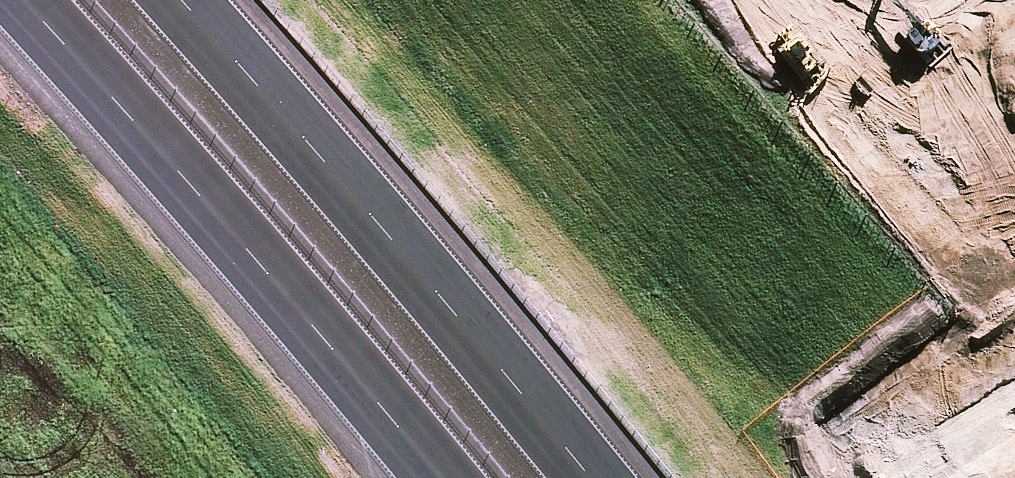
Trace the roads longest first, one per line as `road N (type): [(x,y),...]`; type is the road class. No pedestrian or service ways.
road 1 (motorway): [(445,477),(370,382),(26,0)]
road 2 (motorway): [(180,0),(587,477)]
road 3 (motorway): [(787,0),(1014,376)]

